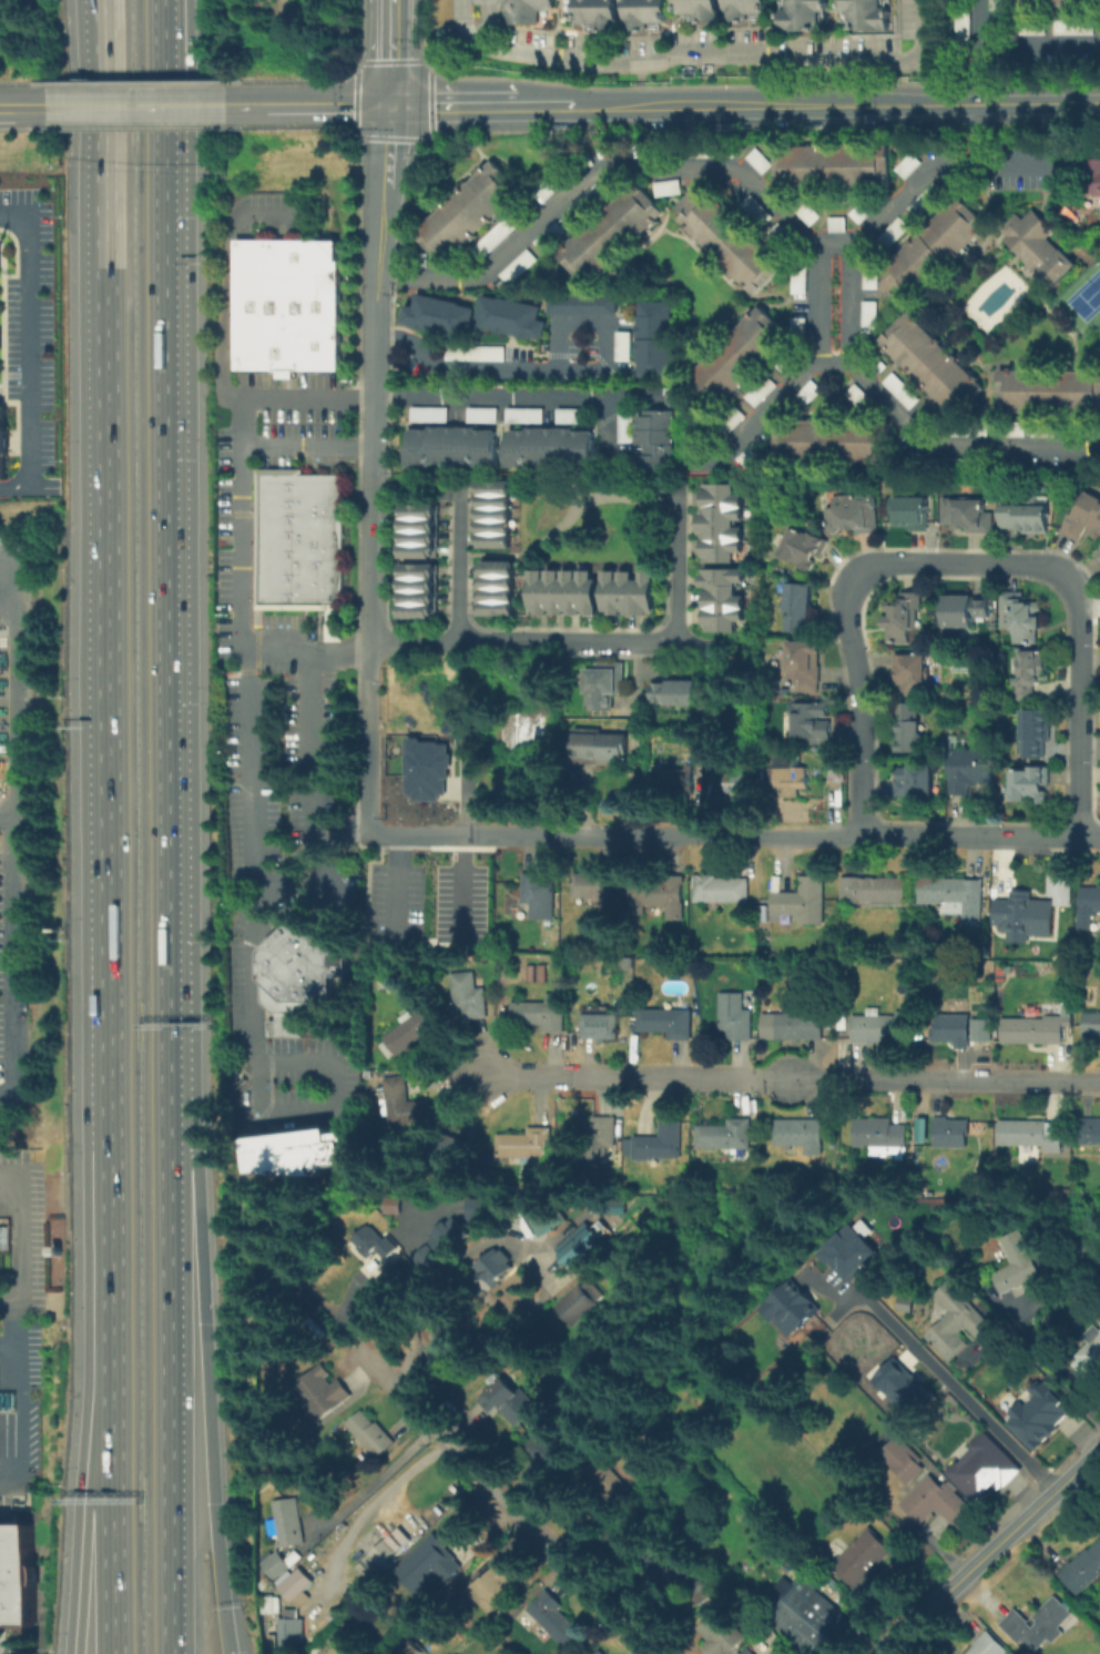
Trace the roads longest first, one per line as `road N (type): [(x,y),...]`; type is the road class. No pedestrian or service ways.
road 1 (motorway): [(98,0),(109,1418)]
road 2 (motorway): [(173,1096),(167,150)]
road 3 (residential): [(1082,841),(1079,601),(1060,568),(1037,561),(880,562),(847,585),(862,706),(864,838)]
road 4 (residential): [(1099,1083),(482,1075)]
road 5 (motorway): [(228,1653),(210,1468),(195,1146),(173,1096)]
road 6 (motorway): [(171,1653),(173,1096)]
road 7 (residential): [(391,108),(373,334),(367,640)]
road 8 (residential): [(864,838),(365,832)]
road 9 (tertiary): [(1059,103),(570,106)]
road 10 (residential): [(354,1343),(655,1653)]
road 11 (secondary): [(1099,1447),(878,1653)]
road 12 (residential): [(1056,1488),(857,1283)]
road 13 (motorway): [(109,1418),(83,1503),(73,1653)]
road 14 (motorway): [(109,1418),(113,1653)]
road 15 (residential): [(1099,841),(864,838)]
road 16 (residential): [(563,641),(367,640)]
road 17 (residential): [(367,640),(365,832)]
road 18 (secondary): [(391,108),(230,108)]
road 19 (residential): [(461,485),(461,640)]
road 20 (motorway): [(167,150),(166,0)]
road 21 (residential): [(712,641),(563,641)]
road 22 (tertiary): [(515,108),(391,108)]

